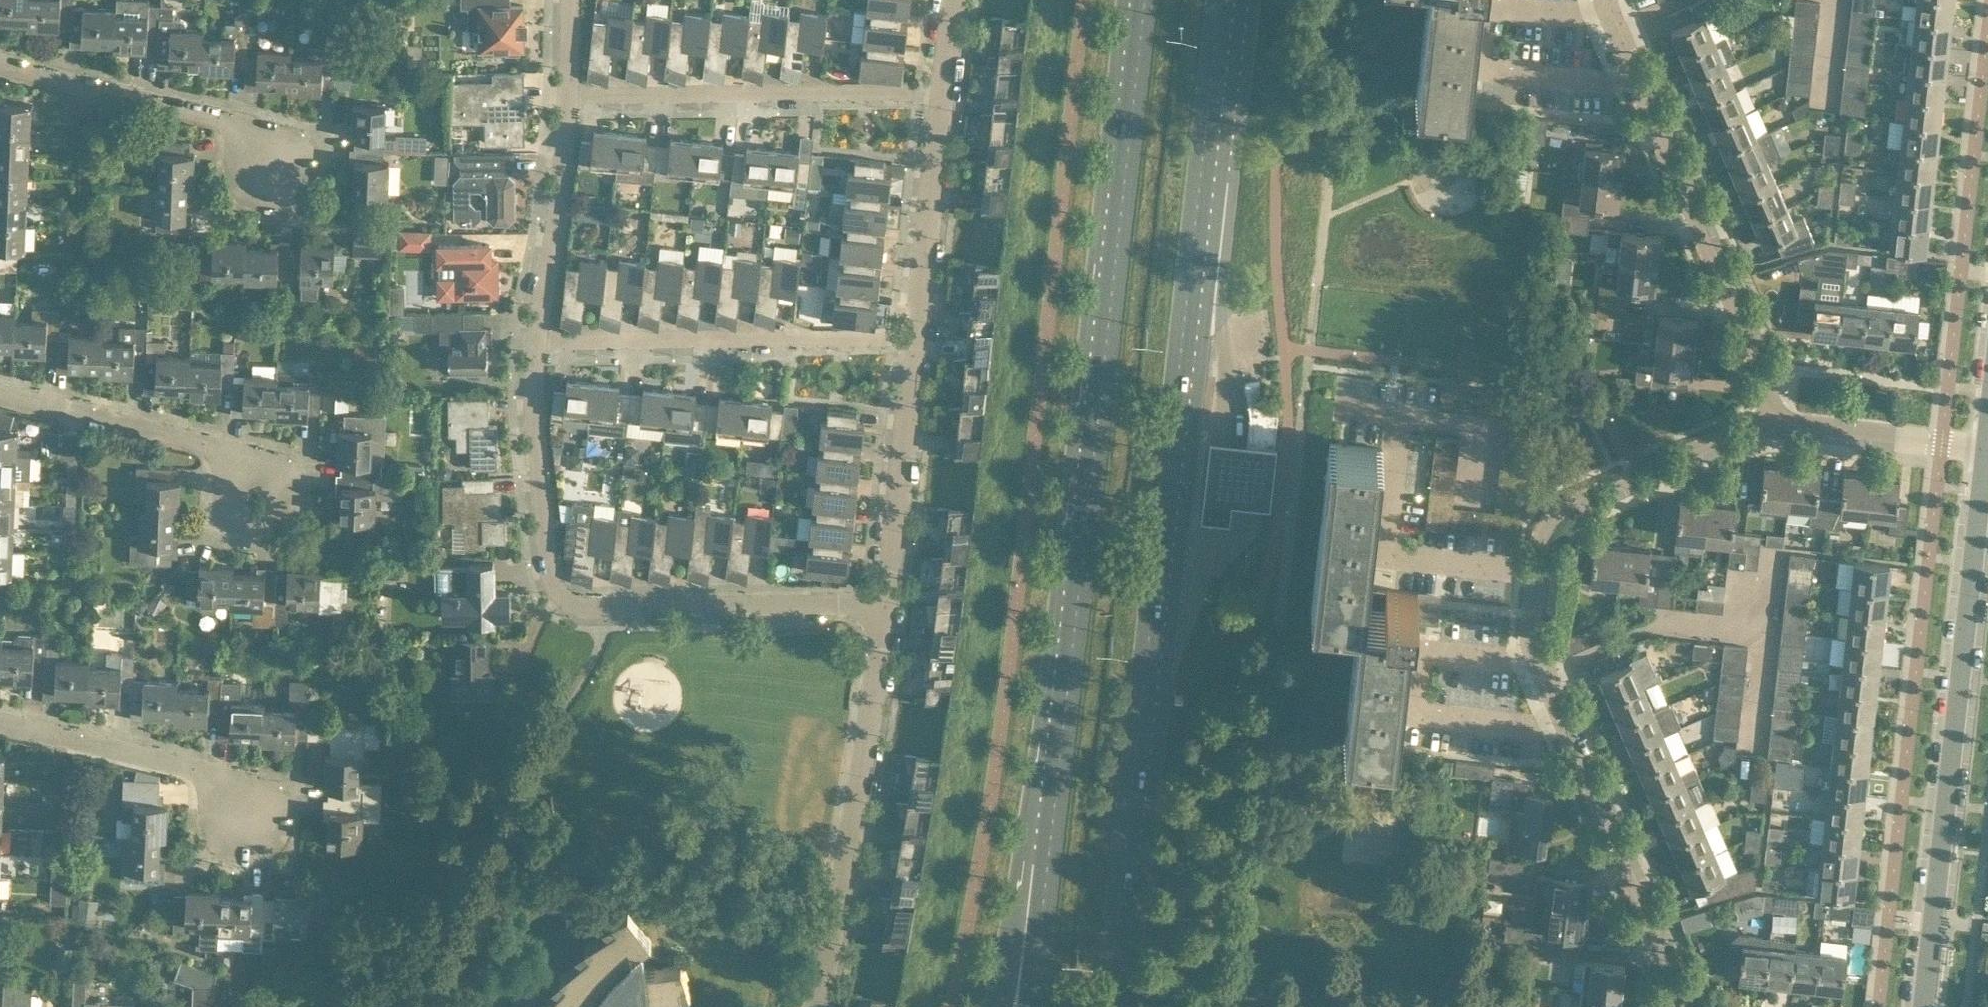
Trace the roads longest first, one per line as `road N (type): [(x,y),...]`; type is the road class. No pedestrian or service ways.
road 1 (primary): [(1109,1006),(1223,0)]
road 2 (primary): [(1143,0),(1052,804)]
road 3 (residential): [(1690,1006),(1537,661),(1529,638),(1539,541),(1556,519),(1632,479),(1779,423)]
road 4 (residential): [(887,607),(575,603),(556,585),(550,562),(536,338)]
road 5 (tertiary): [(1923,1006),(1986,449)]
road 6 (residential): [(1779,423),(1771,386),(1606,0)]
road 7 (residential): [(813,1006),(870,734),(887,607)]
road 8 (residential): [(941,93),(563,84)]
road 9 (residential): [(913,342),(536,338)]
road 10 (residential): [(292,173),(223,120),(0,65)]
road 11 (residential): [(272,502),(215,443),(0,390)]
road 12 (residential): [(255,825),(233,791),(185,761),(0,722)]
road 13 (residential): [(887,607),(913,342)]
road 14 (residential): [(536,338),(563,84)]
road 15 (residential): [(913,342),(941,93)]
road 16 (primary): [(1052,804),(996,1006)]
road 17 (residential): [(1986,449),(1779,423)]
road 18 (primary): [(1052,804),(1029,1006)]

